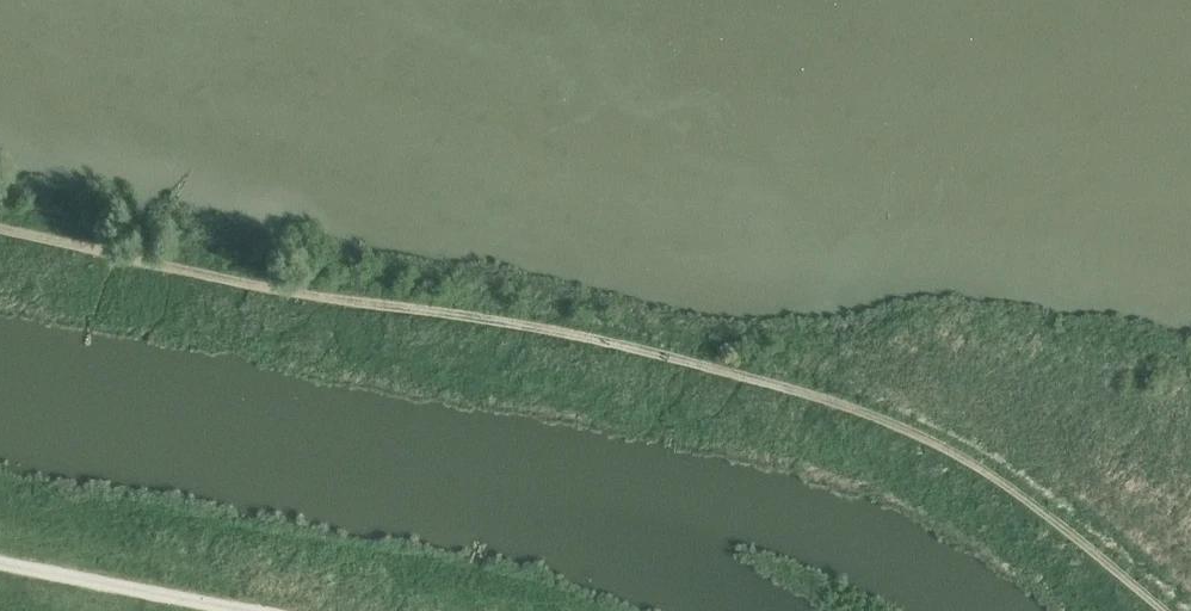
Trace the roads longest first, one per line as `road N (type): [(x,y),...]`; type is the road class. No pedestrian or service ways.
road 1 (track): [(260,610),(0,561)]

